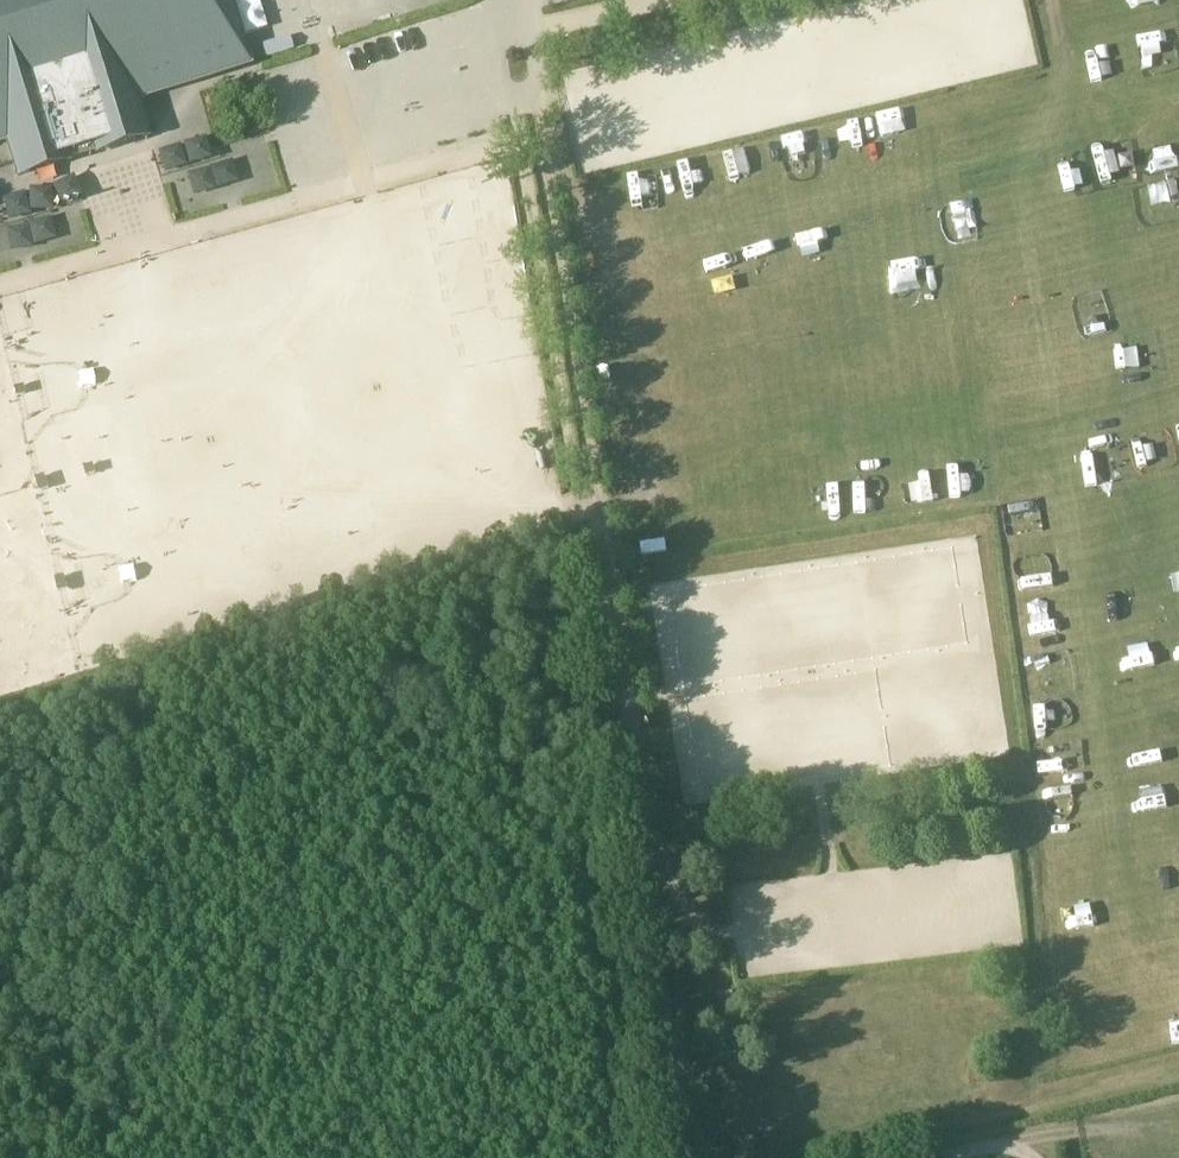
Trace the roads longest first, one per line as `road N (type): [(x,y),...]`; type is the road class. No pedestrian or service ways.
road 1 (track): [(914,1157),(991,1139),(1020,1139),(1043,1157)]

